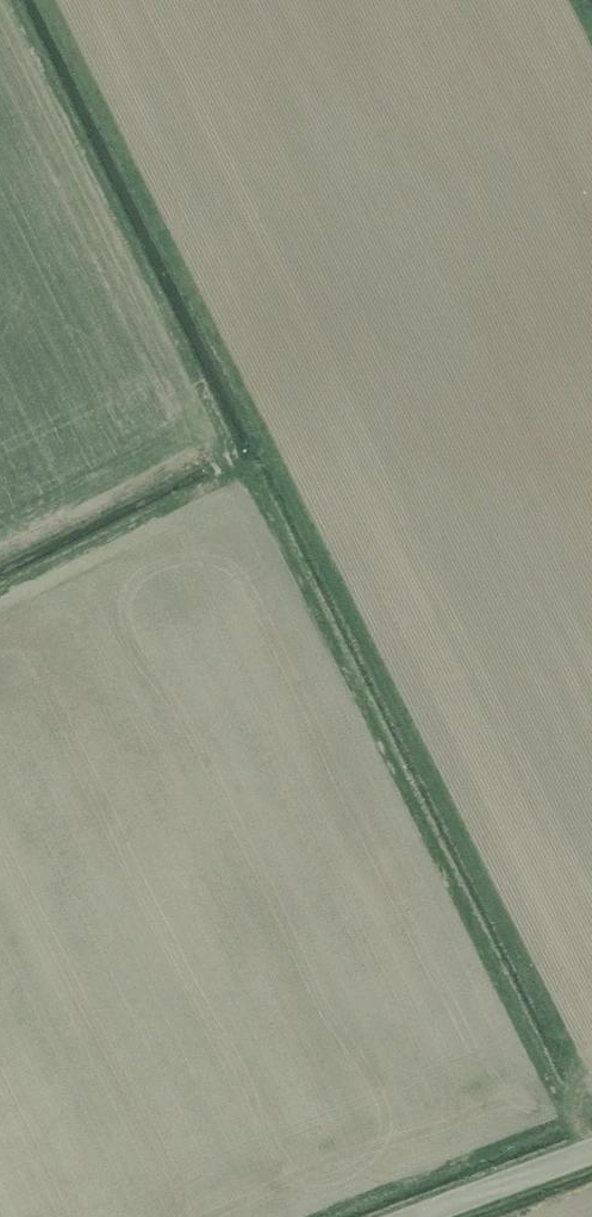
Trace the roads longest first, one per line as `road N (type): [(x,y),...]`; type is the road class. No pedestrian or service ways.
road 1 (track): [(591,1153),(564,1114),(252,480),(233,463),(205,455),(0,551)]
road 2 (track): [(252,480),(265,438),(162,230)]
road 3 (tertiary): [(417,1216),(591,1152)]

